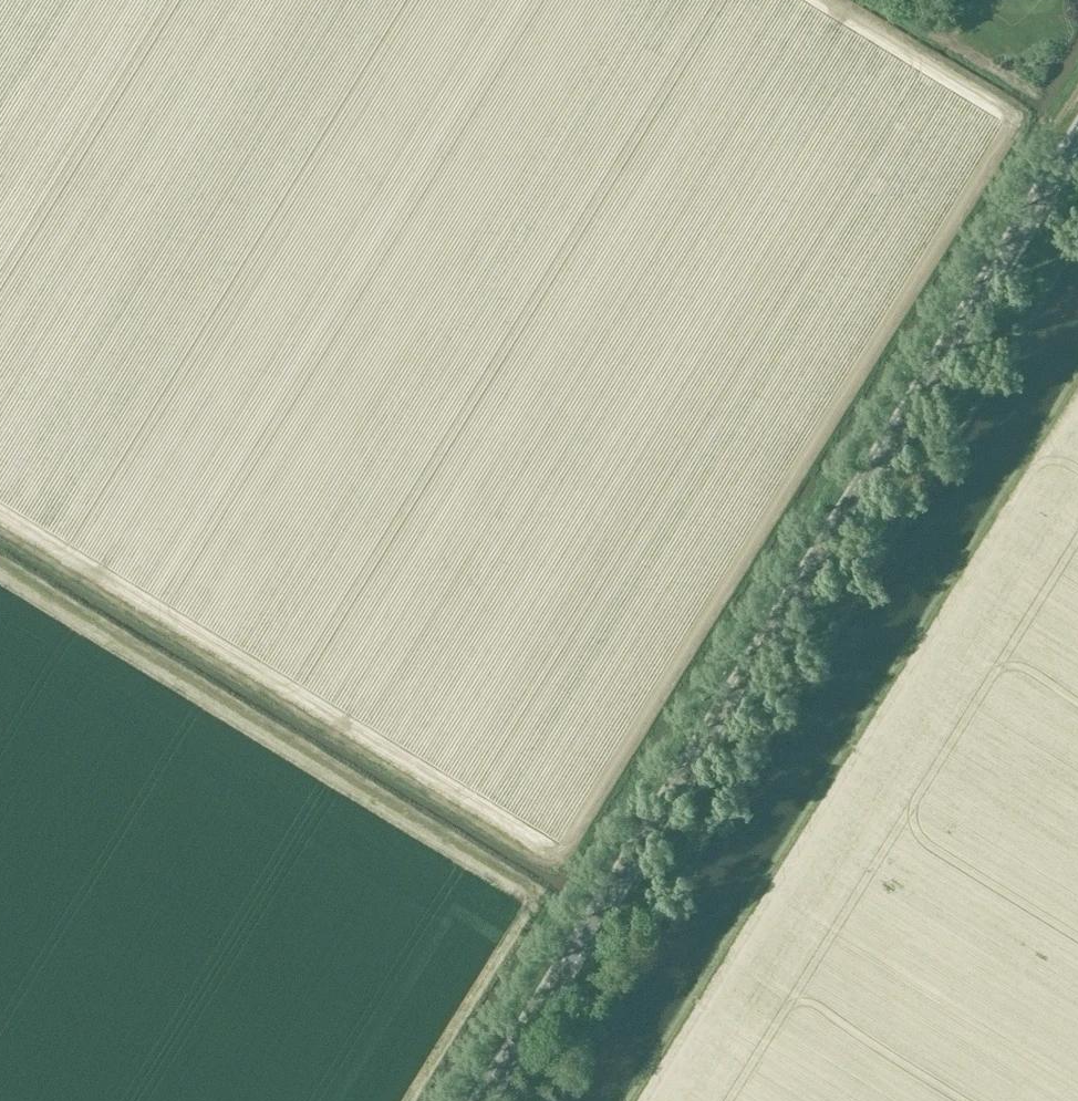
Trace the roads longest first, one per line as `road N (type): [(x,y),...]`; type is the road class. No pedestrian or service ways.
road 1 (unclassified): [(482,1100),(1077,137)]

